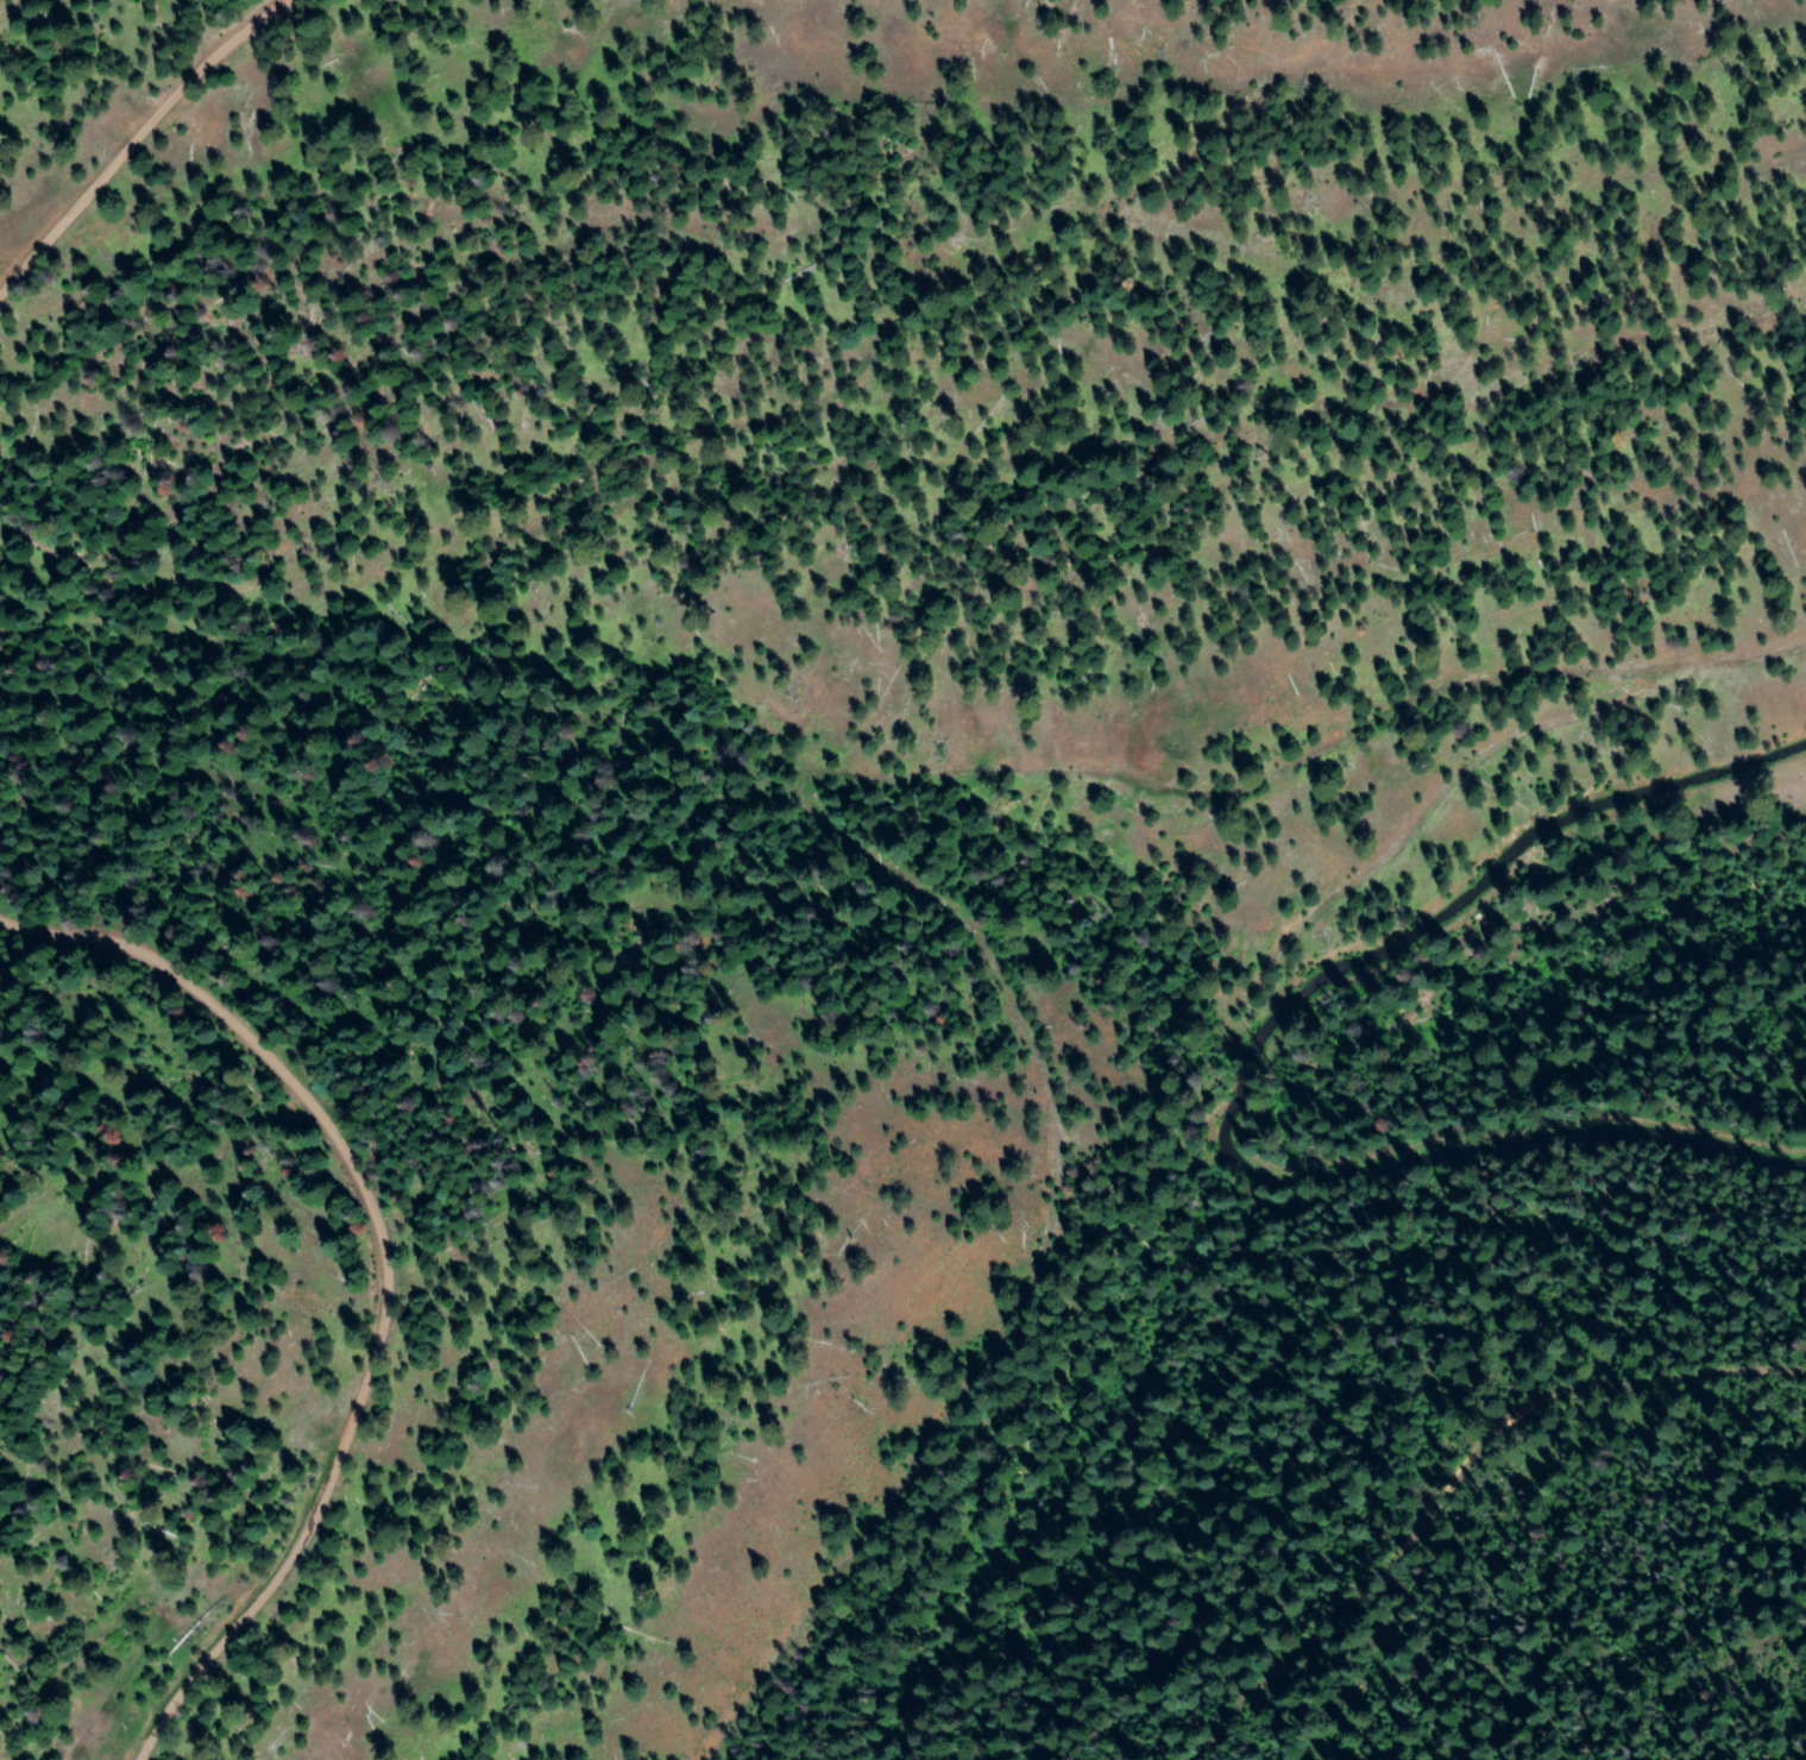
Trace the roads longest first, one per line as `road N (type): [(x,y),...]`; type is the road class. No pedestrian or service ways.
road 1 (track): [(733,1759),(965,1458),(1038,1243),(1038,998),(951,854),(951,781),(1008,760),(1246,753),(1641,601),(1805,613)]
road 2 (track): [(0,890),(48,918),(269,988),(338,1092),(415,1325),(329,1502),(139,1759)]
road 3 (track): [(1317,890),(1798,673),(1805,662)]
road 4 (track): [(268,0),(163,65),(0,283)]

